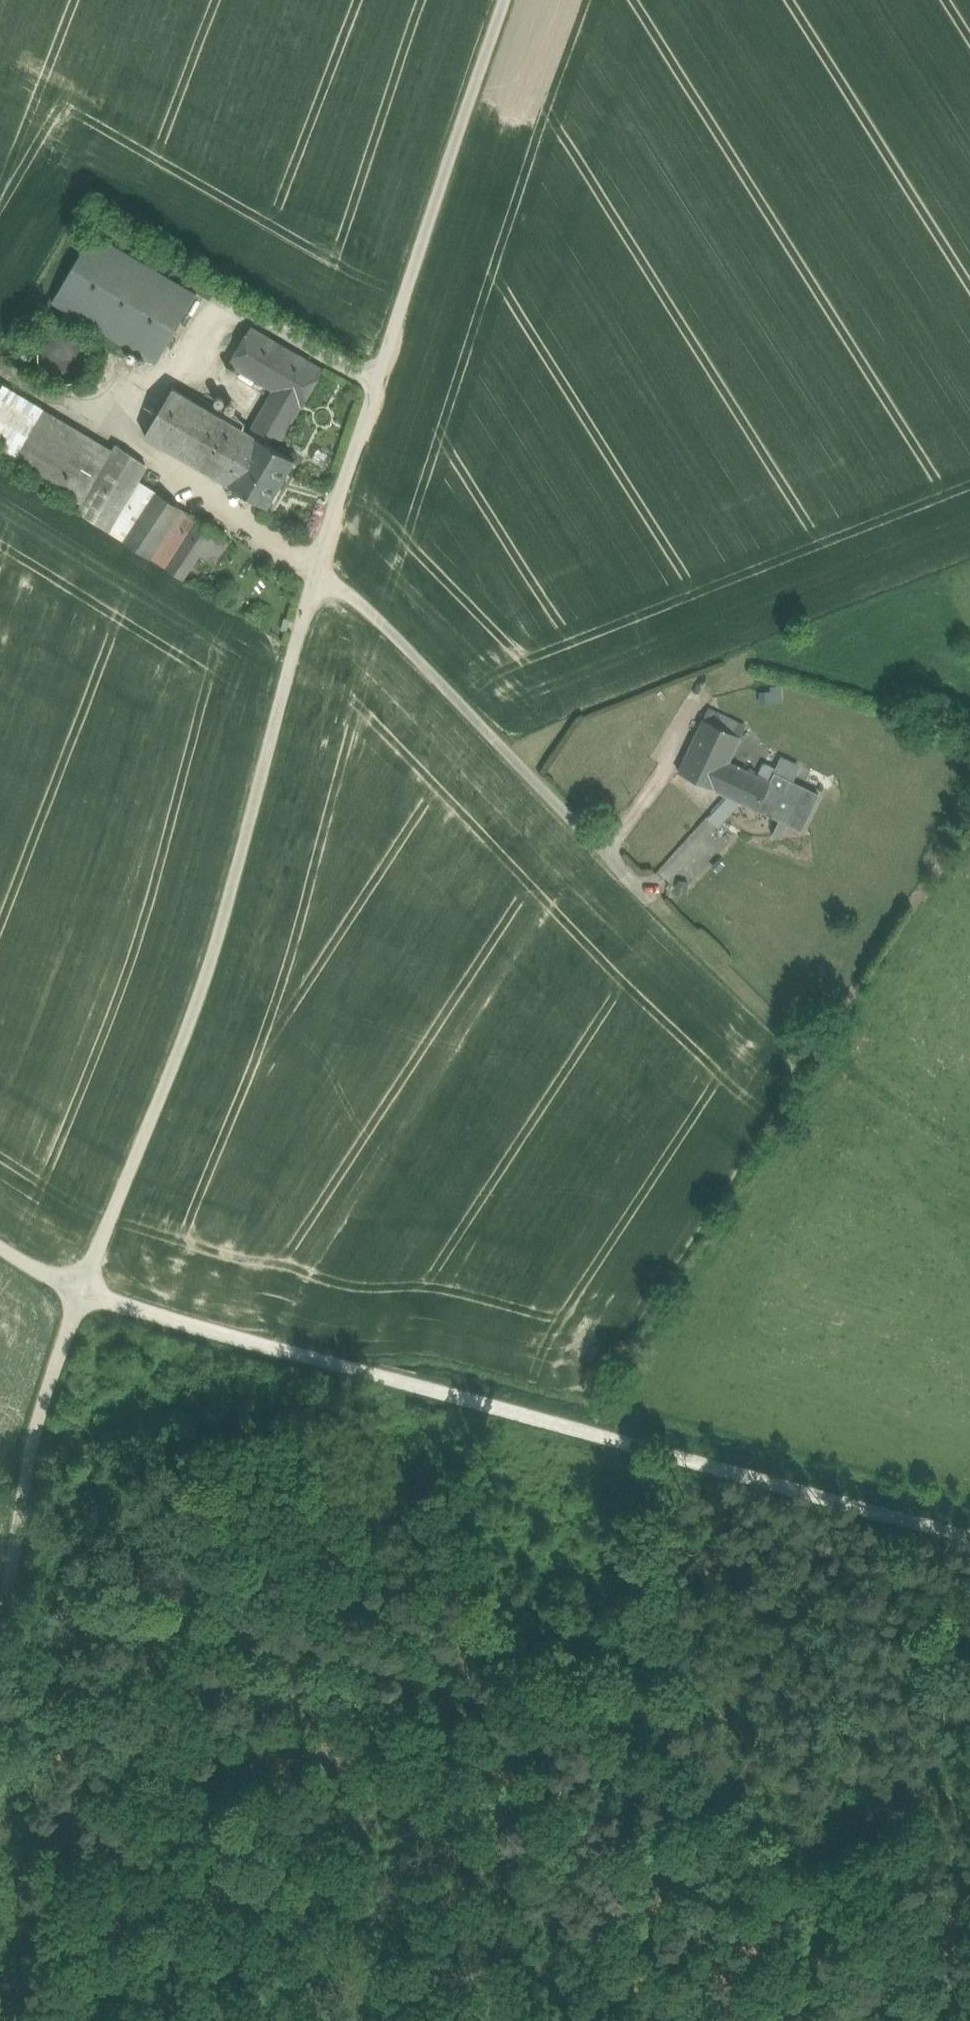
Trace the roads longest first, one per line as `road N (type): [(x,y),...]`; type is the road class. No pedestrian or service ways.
road 1 (unclassified): [(516,0),(207,964),(78,1293)]
road 2 (unclassified): [(969,1537),(78,1293)]
road 3 (unclassified): [(78,1293),(26,1452),(0,1628)]

